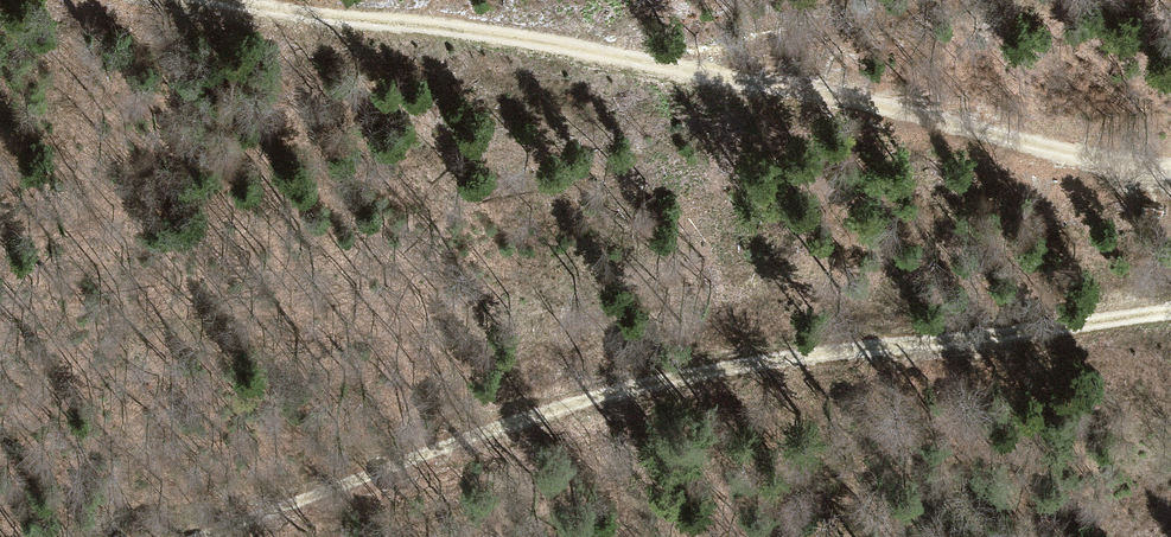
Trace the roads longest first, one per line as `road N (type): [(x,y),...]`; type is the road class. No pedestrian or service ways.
road 1 (track): [(1170,313),(655,383),(483,435),(213,536)]
road 2 (track): [(224,0),(810,89),(993,136),(1170,164)]
road 3 (track): [(693,72),(789,36),(981,0)]

